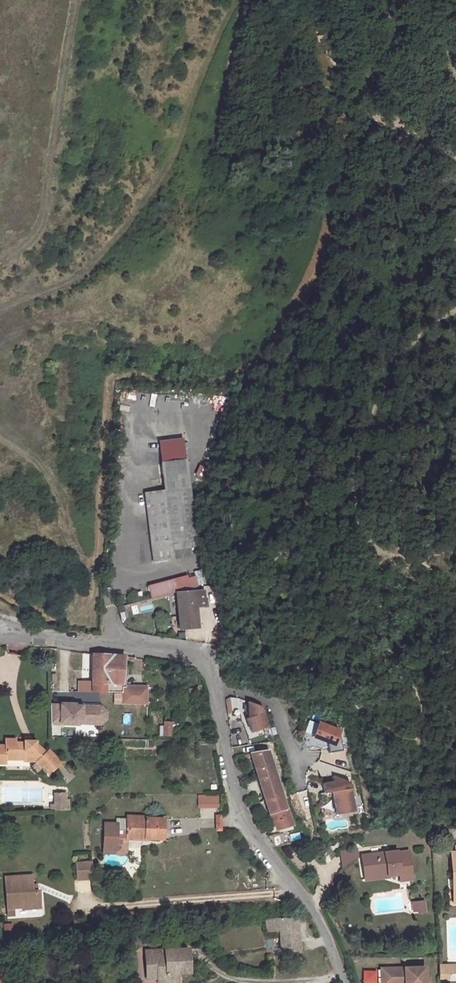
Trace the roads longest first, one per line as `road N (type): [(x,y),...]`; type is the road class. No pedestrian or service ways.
road 1 (residential): [(346,982),(331,939),(242,819),(213,685)]
road 2 (residential): [(213,685),(207,663),(193,658),(5,635)]
road 3 (residential): [(300,787),(274,702),(213,685)]

